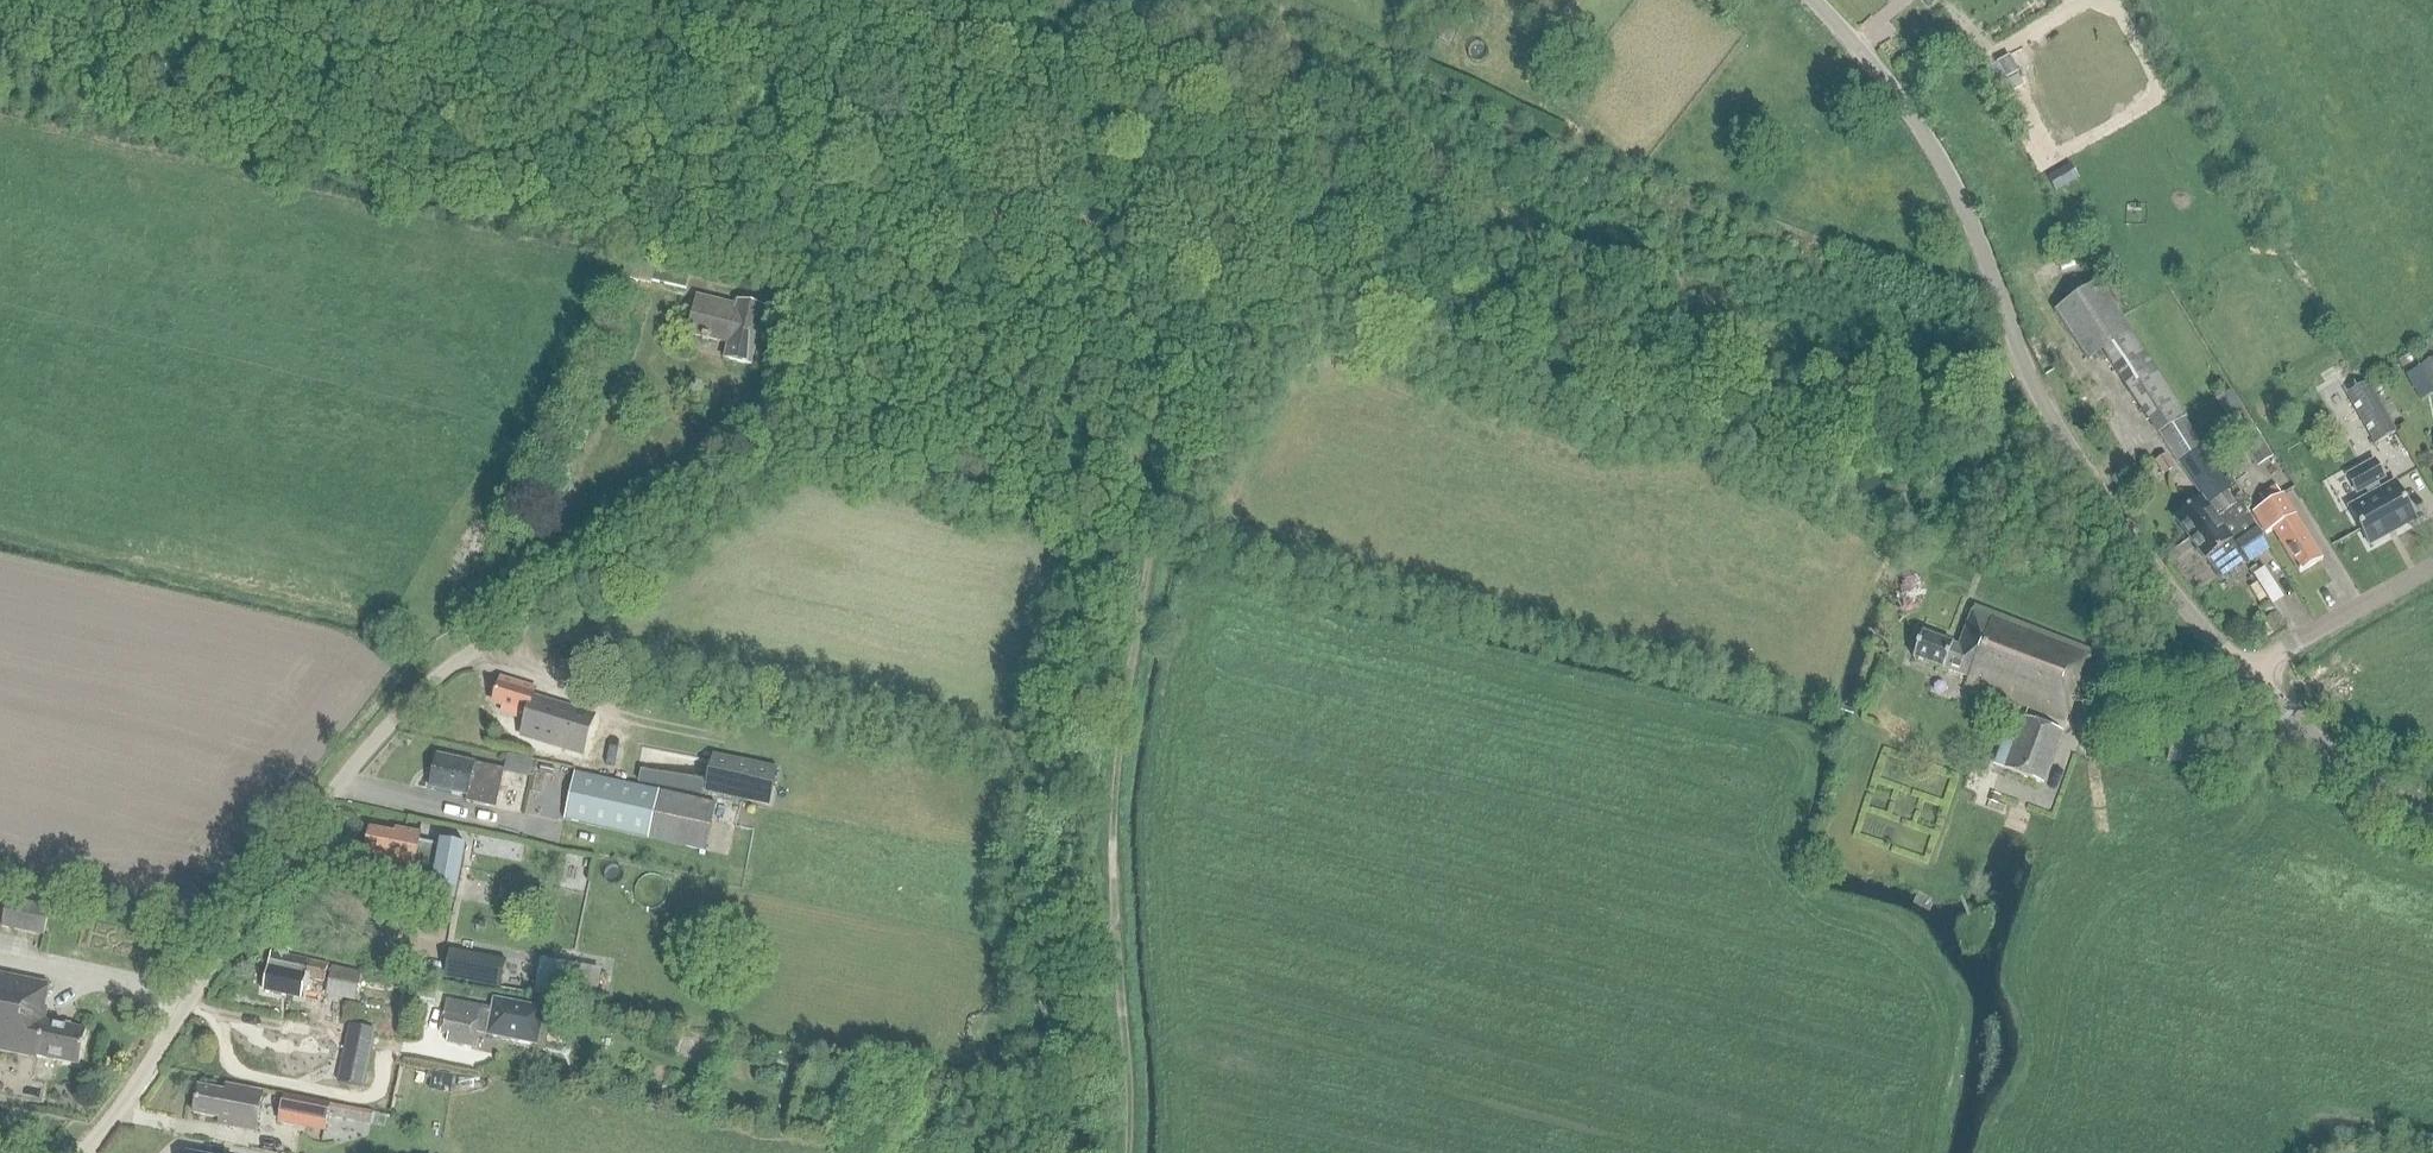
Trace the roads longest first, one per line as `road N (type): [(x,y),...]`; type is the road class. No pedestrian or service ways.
road 1 (unclassified): [(80,1152),(307,821),(438,675),(501,629),(705,514),(765,462),(791,413),(807,356),(857,0)]
road 2 (tertiary): [(2246,670),(2106,508),(2029,387),(1937,168),(1878,73),(1812,0)]
road 3 (tertiary): [(2432,816),(2347,769),(2246,670)]
road 4 (unclassified): [(2246,670),(2432,565)]

